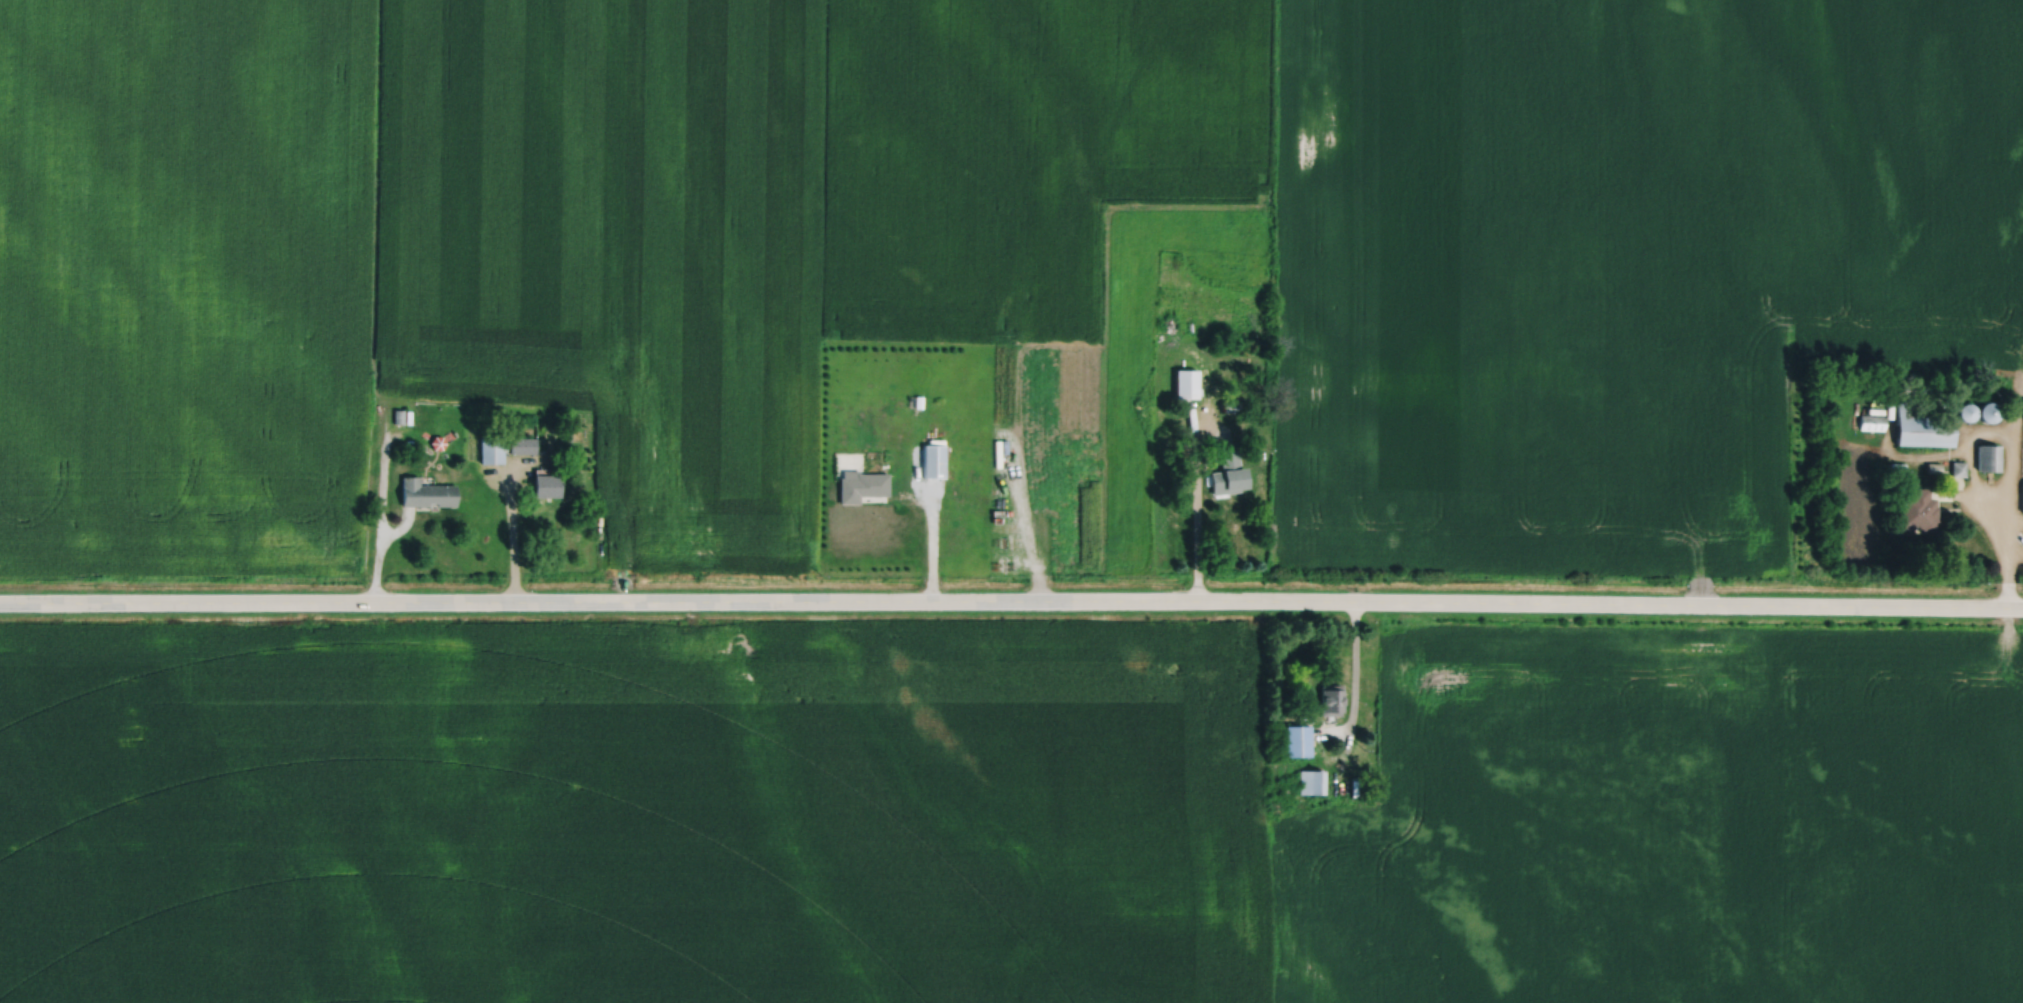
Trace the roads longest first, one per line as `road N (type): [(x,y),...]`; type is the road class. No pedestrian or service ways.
road 1 (tertiary): [(0,602),(2022,608)]

